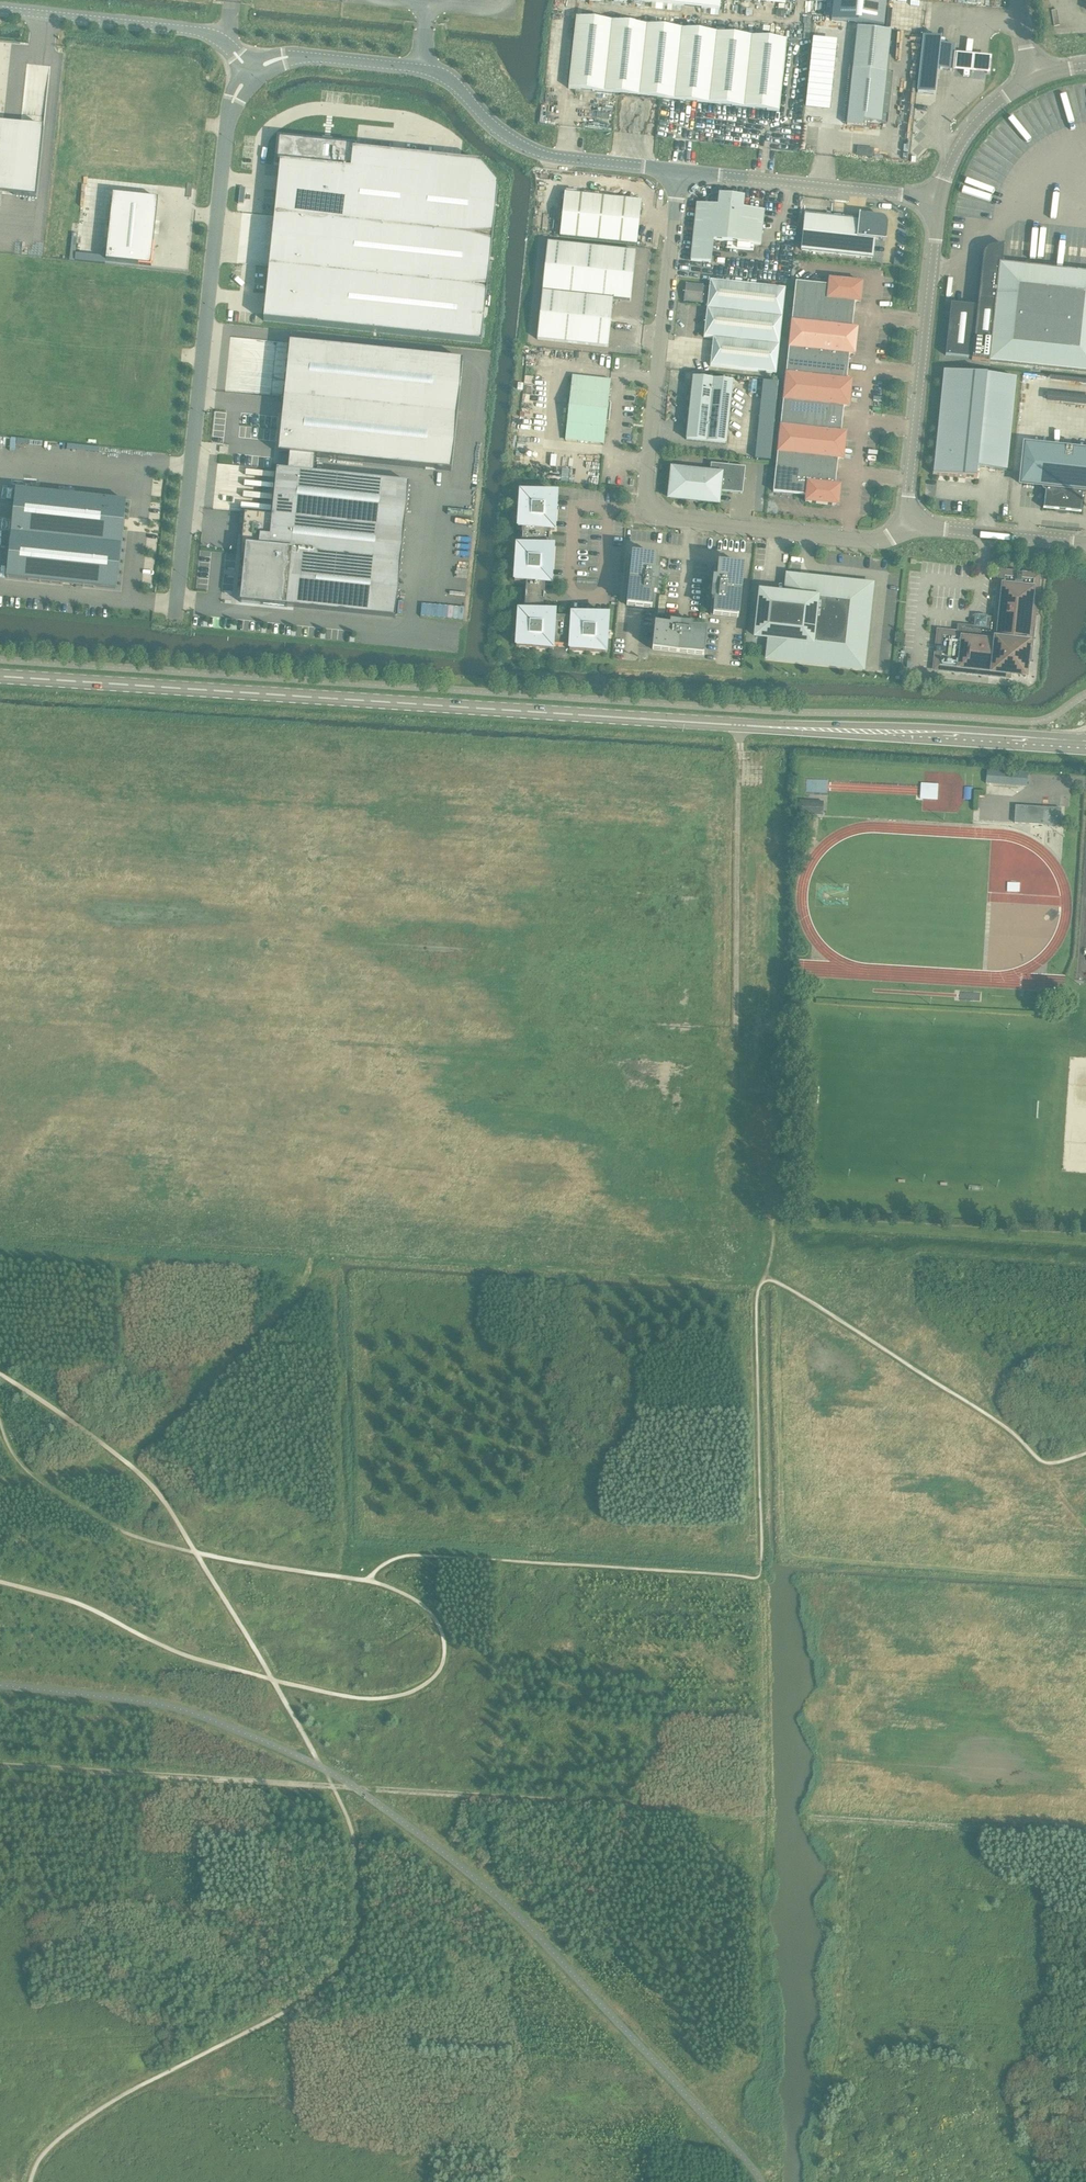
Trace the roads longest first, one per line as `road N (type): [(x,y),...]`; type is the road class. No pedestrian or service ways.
road 1 (secondary): [(0,675),(1085,745)]
road 2 (track): [(767,1272),(731,1282),(0,1234)]
road 3 (track): [(764,1815),(0,1766)]
road 4 (unclassified): [(918,518),(888,538),(868,540),(654,514),(646,503),(681,172)]
road 5 (track): [(767,1272),(750,1224),(735,1036),(742,726)]
road 6 (unclassified): [(175,603),(225,135),(240,85),(252,74)]
road 7 (unclassified): [(252,74),(295,55),(422,68),(452,82),(541,155),(681,172)]
road 8 (track): [(0,1485),(79,1471),(135,1450),(293,1297),(308,1255)]
road 9 (track): [(763,1283),(772,1253),(782,1003),(736,1002)]
road 10 (unclassified): [(918,518),(910,491),(940,199)]
road 11 (track): [(1085,1836),(810,1816)]
road 12 (unclassified): [(0,11),(193,30),(223,41),(252,74)]
road 13 (unclassified): [(681,172),(940,199)]
road 14 (unclassified): [(1085,545),(918,518)]
road 15 (unclassified): [(940,199),(974,126),(1038,76)]

